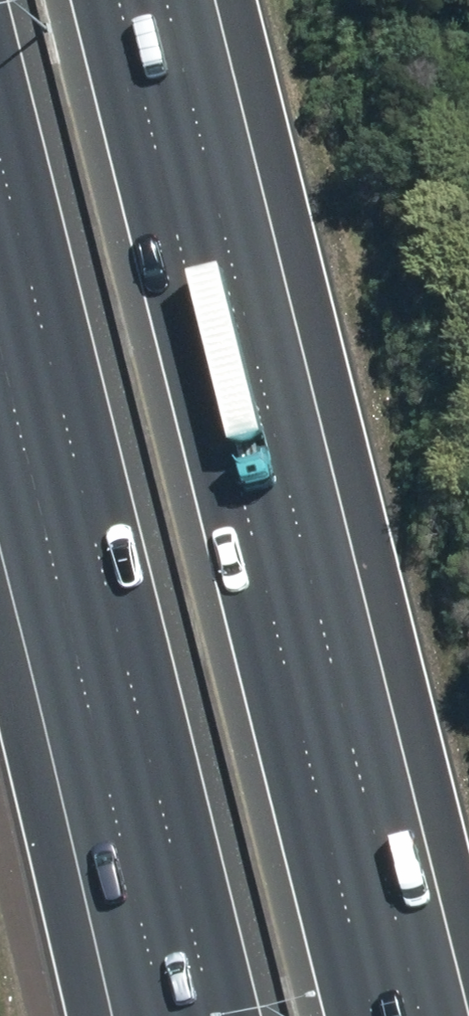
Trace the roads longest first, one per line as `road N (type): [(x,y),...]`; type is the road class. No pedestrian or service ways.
road 1 (motorway): [(120,0),(373,1015)]
road 2 (motorway): [(216,1015),(0,152)]

